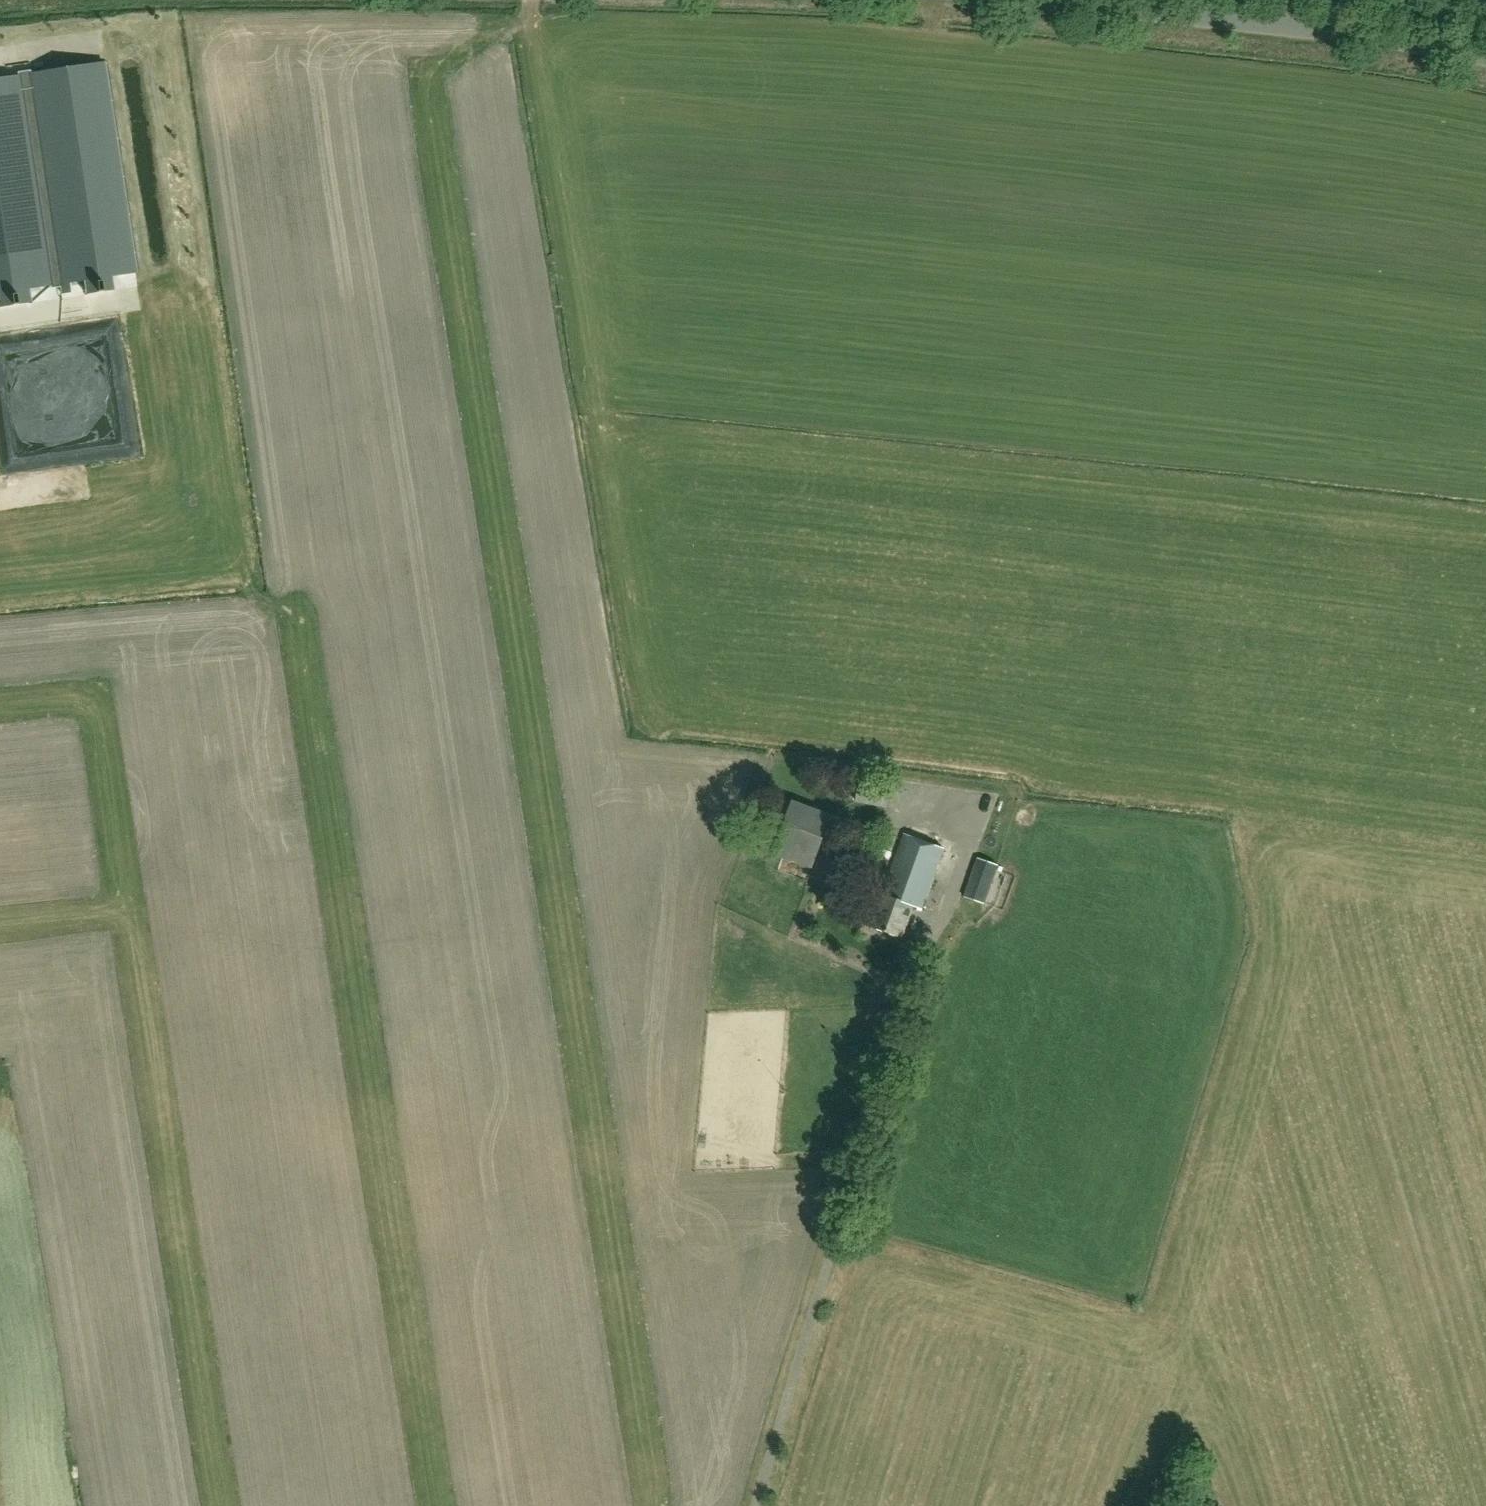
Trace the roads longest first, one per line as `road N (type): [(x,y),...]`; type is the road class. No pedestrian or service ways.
road 1 (unclassified): [(1485,61),(1350,35),(1044,0)]

